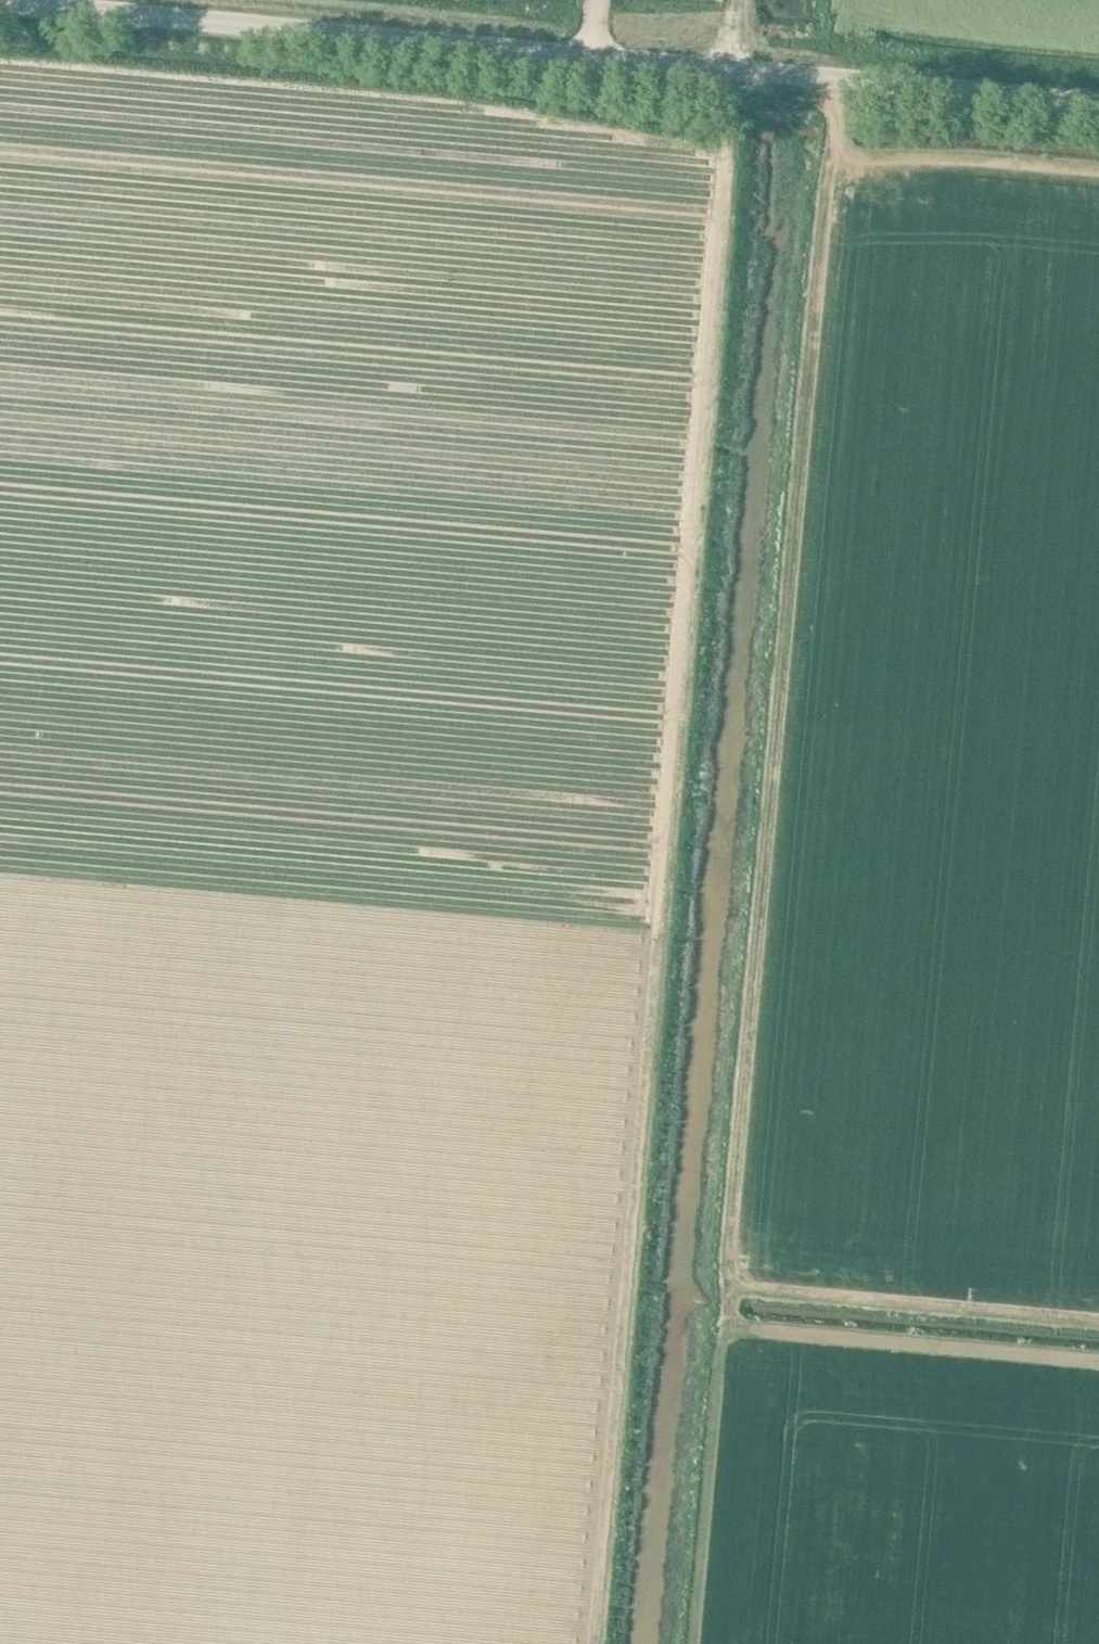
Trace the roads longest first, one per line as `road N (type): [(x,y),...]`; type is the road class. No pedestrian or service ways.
road 1 (unclassified): [(1098,106),(0,4)]

